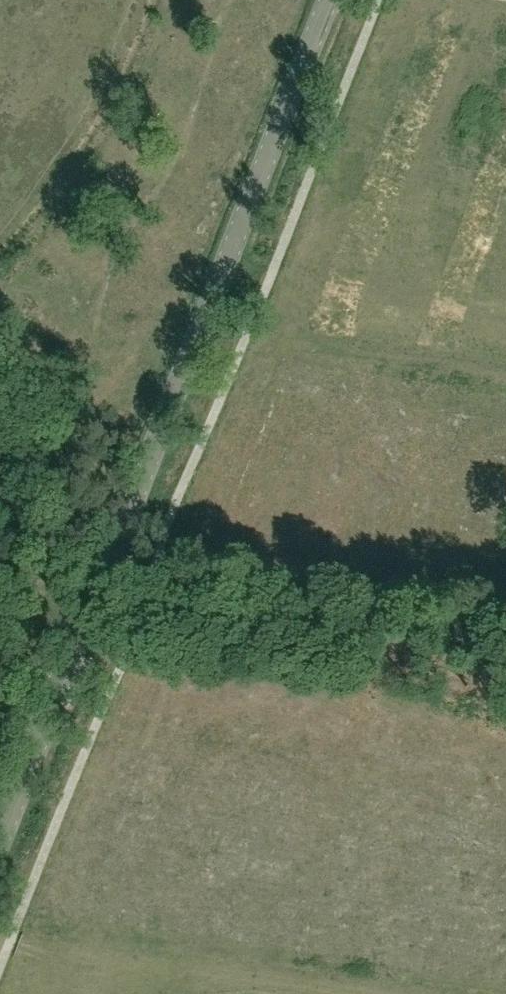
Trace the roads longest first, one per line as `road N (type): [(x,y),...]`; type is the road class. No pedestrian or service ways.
road 1 (tertiary): [(0,827),(328,0)]
road 2 (track): [(505,668),(92,601)]

